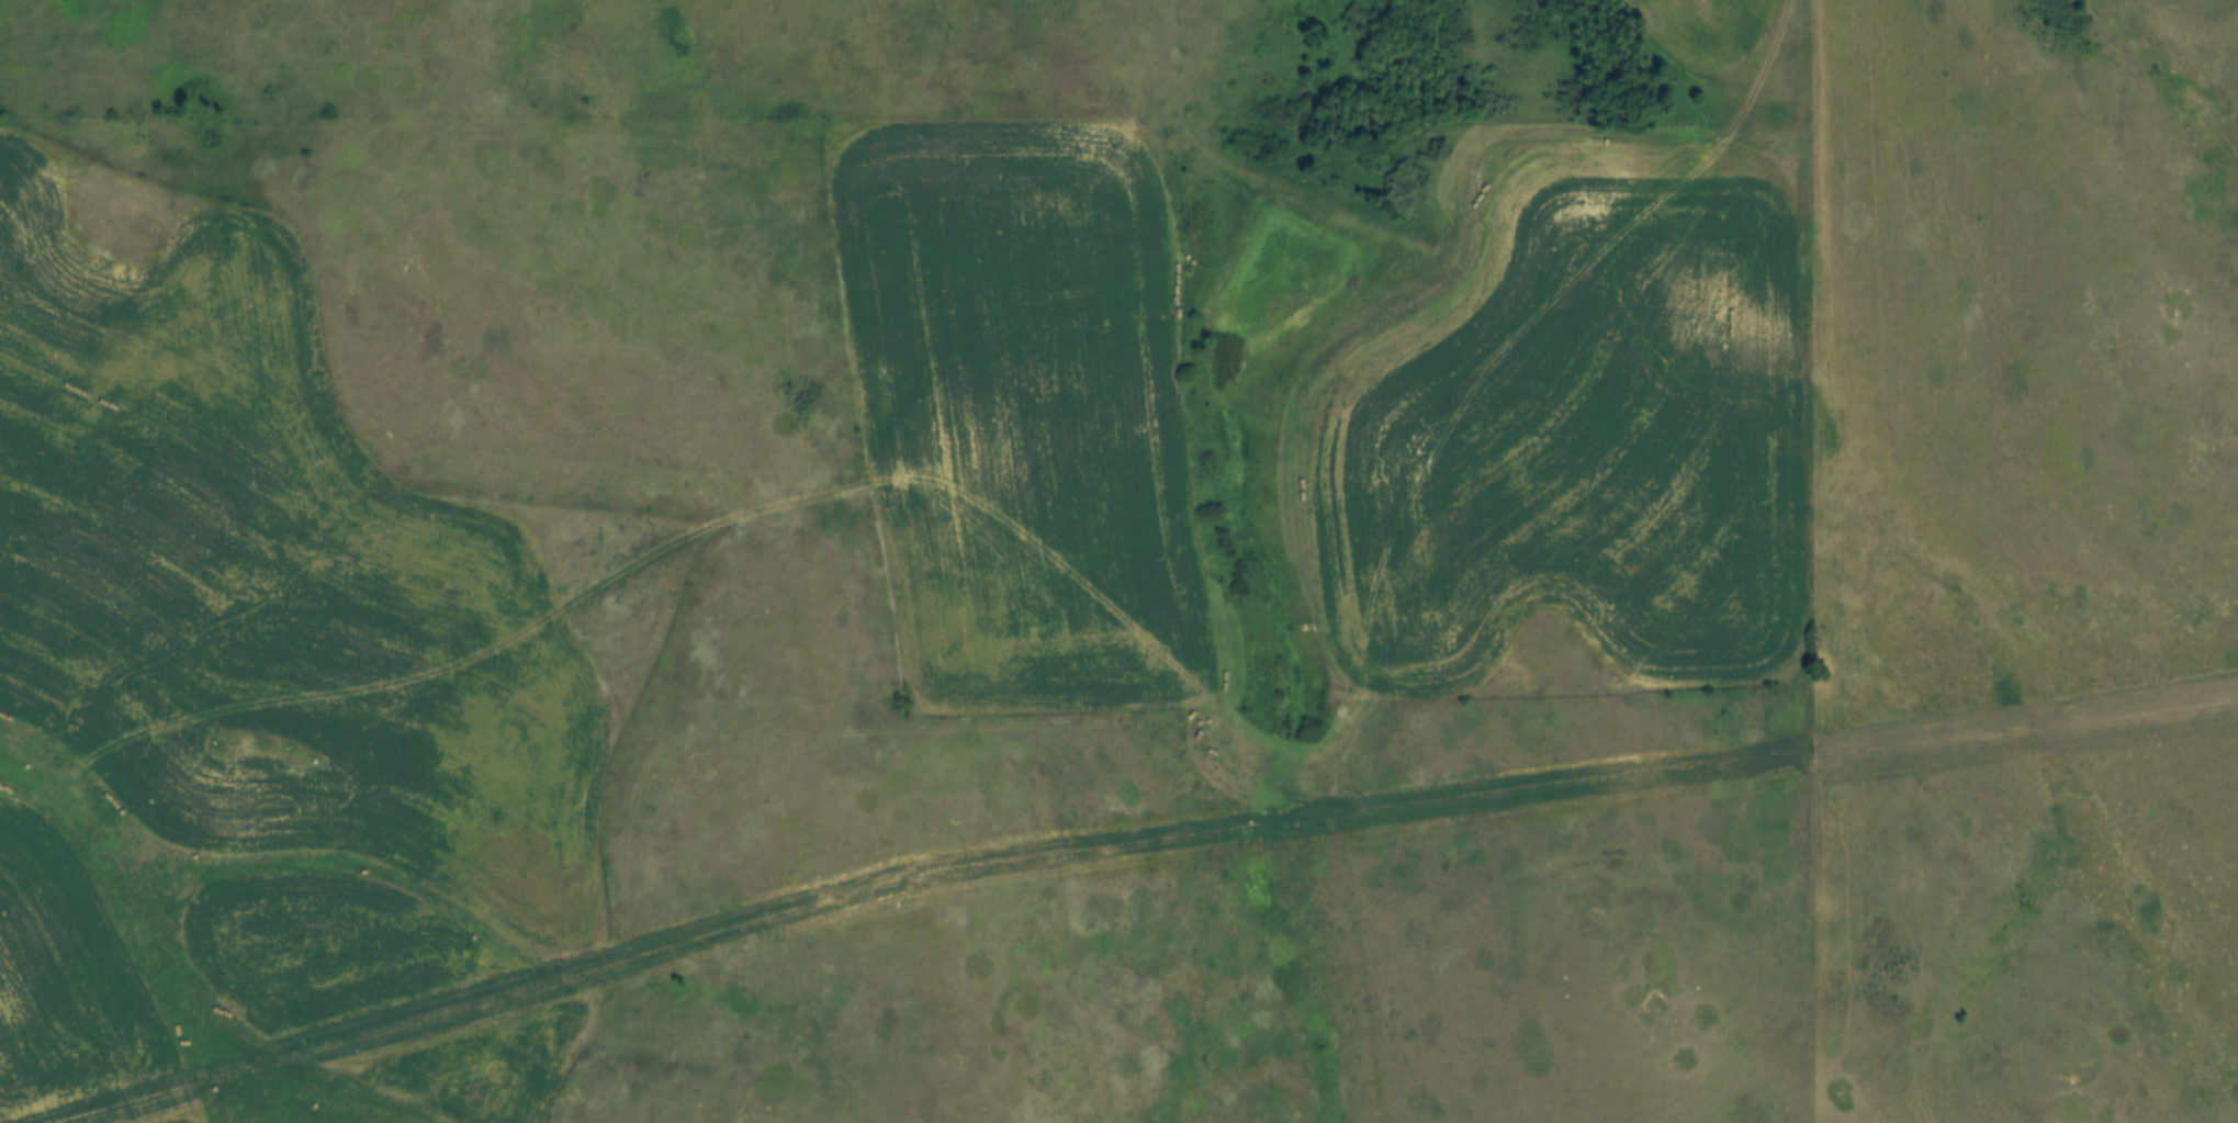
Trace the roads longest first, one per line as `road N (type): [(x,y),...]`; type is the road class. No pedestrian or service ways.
road 1 (track): [(1805,0),(1804,124),(1792,134),(1520,134),(1489,157),(1482,173),(1488,239),(1478,269),(1369,327),(1328,369),(1308,413),(1301,470),(1319,631)]

